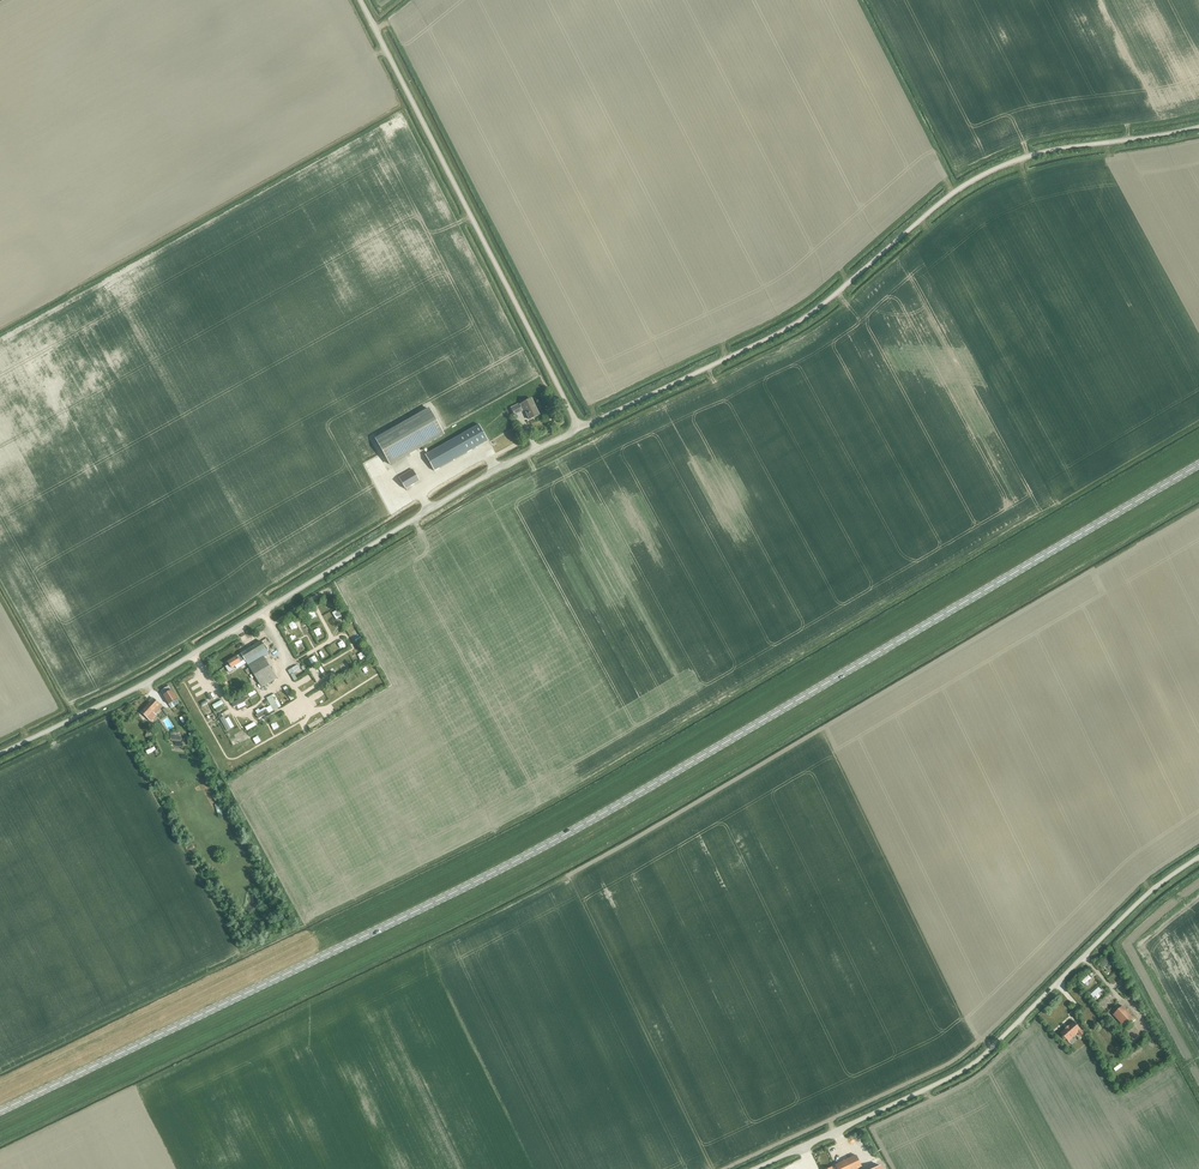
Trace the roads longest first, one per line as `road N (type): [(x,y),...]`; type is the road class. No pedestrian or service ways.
road 1 (secondary): [(0,1112),(497,871),(1198,467)]
road 2 (unclassified): [(579,427),(763,339),(839,288),(940,196),(1007,158),(1198,126)]
road 3 (unclassified): [(0,752),(145,683),(579,427)]
road 4 (unclassified): [(749,1168),(981,1051),(1198,854)]
road 5 (unclassified): [(579,427),(359,0)]

